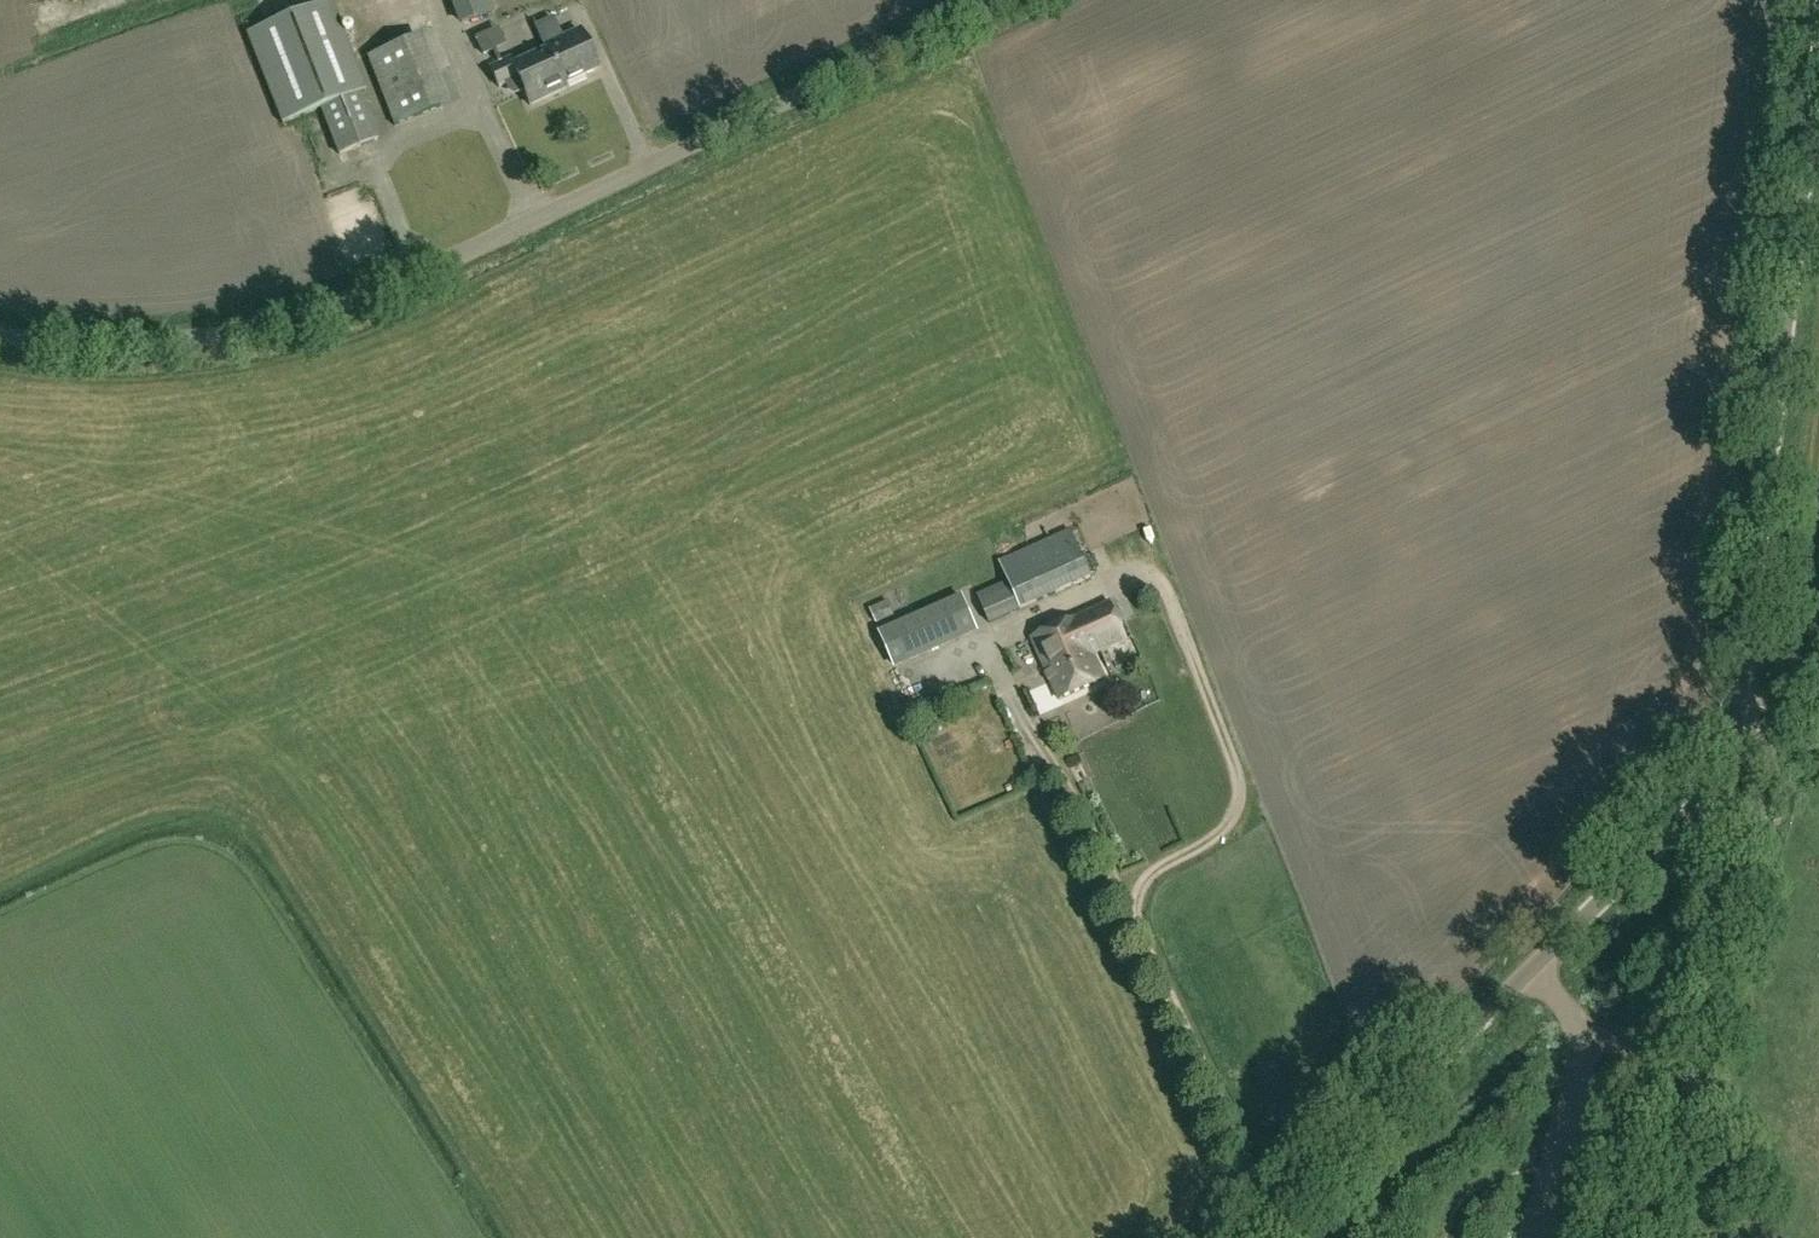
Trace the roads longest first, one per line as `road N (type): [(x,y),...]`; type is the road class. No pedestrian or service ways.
road 1 (unclassified): [(0,335),(154,344),(319,310),(437,264),(1003,0)]
road 2 (unclassified): [(1530,970),(1725,781),(1818,45)]
road 3 (track): [(1620,1237),(1687,985),(1725,781)]
road 4 (unclassified): [(1261,1237),(1530,970)]
road 5 (unclassified): [(1591,1039),(1540,1237)]
road 6 (track): [(1818,688),(1725,781)]

